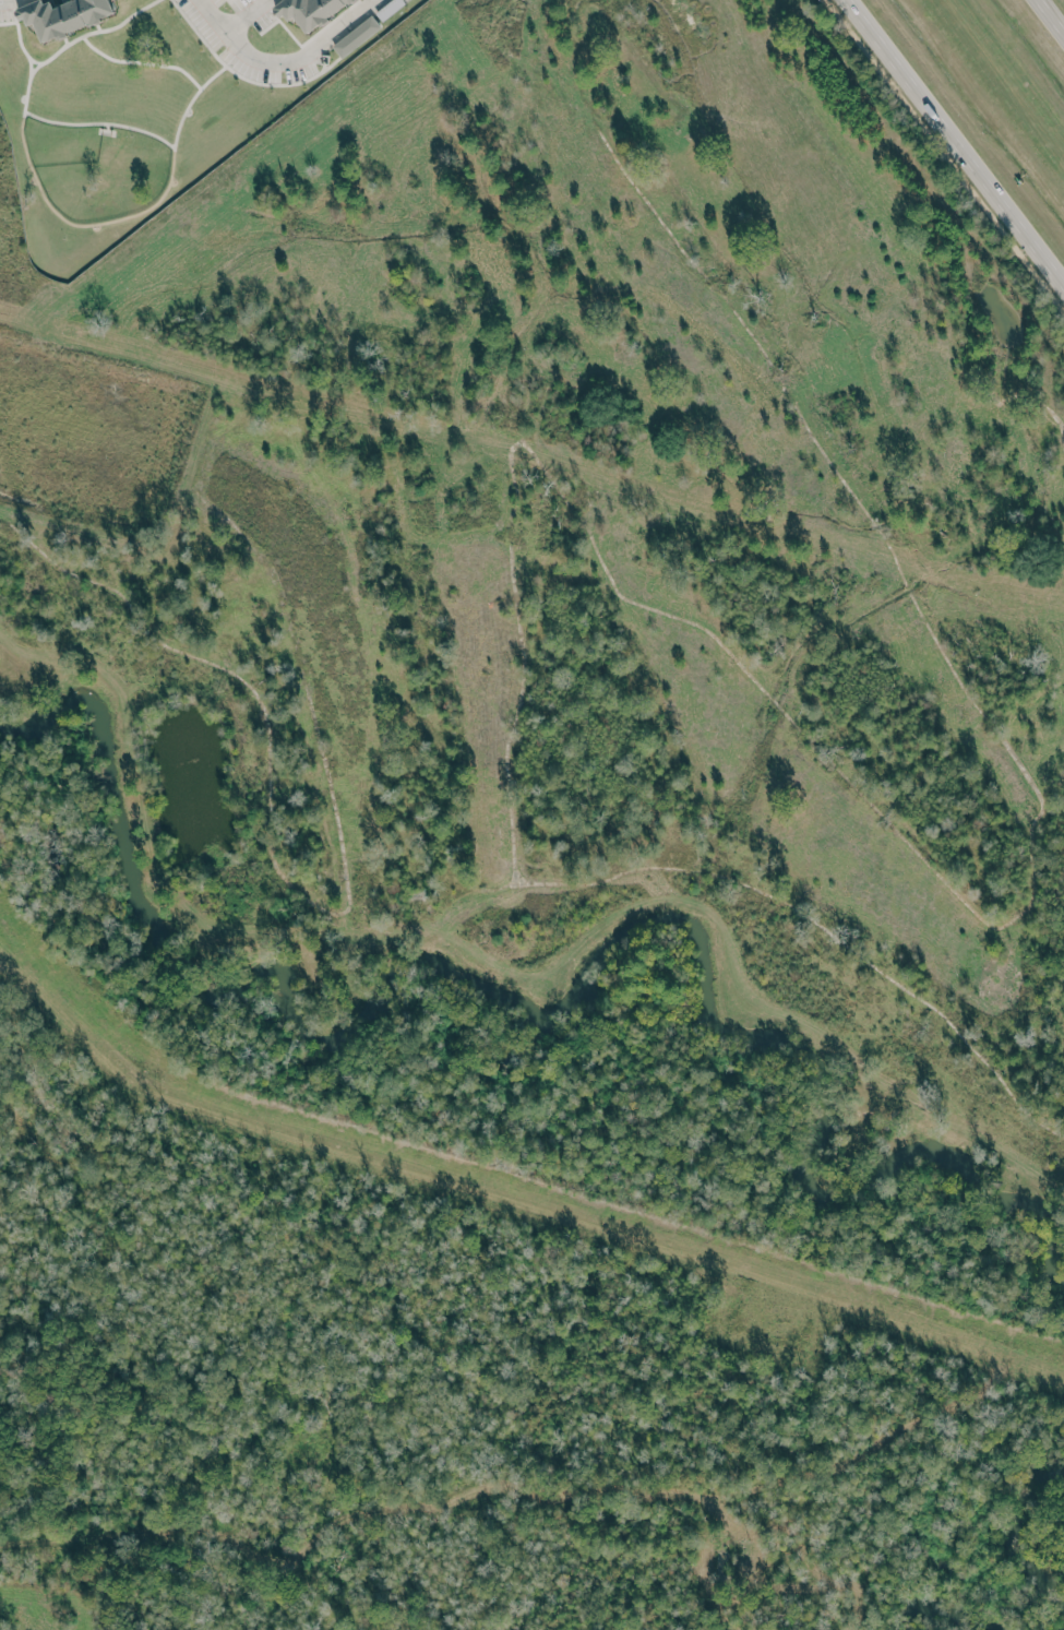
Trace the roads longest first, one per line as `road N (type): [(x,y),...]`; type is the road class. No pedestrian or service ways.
road 1 (primary): [(845,0),(1063,287)]
road 2 (residential): [(374,0),(306,53),(283,61),(238,49),(199,0)]

